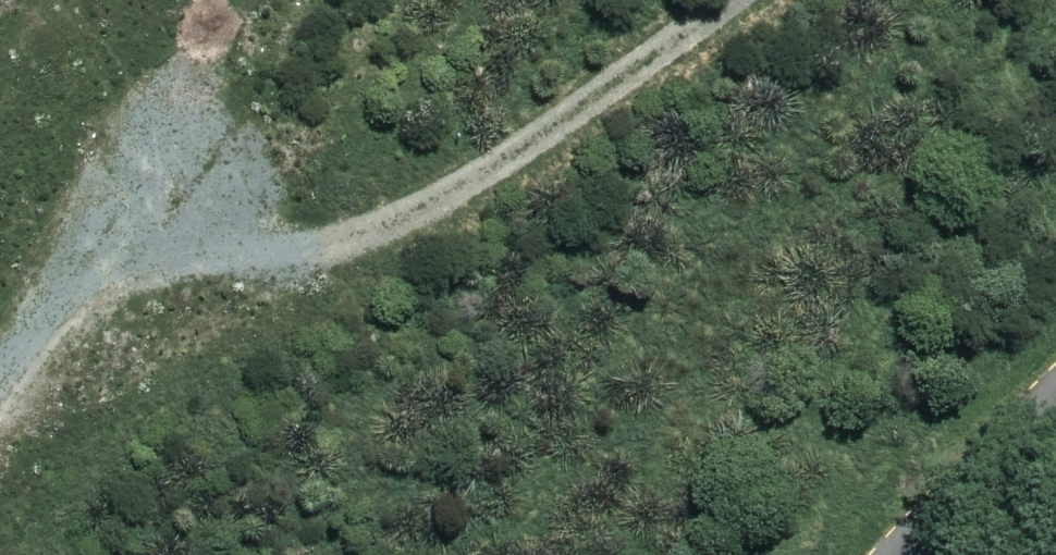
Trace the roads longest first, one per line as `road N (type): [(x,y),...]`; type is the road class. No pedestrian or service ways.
road 1 (track): [(0,447),(523,149),(732,0)]
road 2 (track): [(124,0),(155,68),(148,171),(5,442)]
road 3 (unclassified): [(924,554),(1055,419)]

